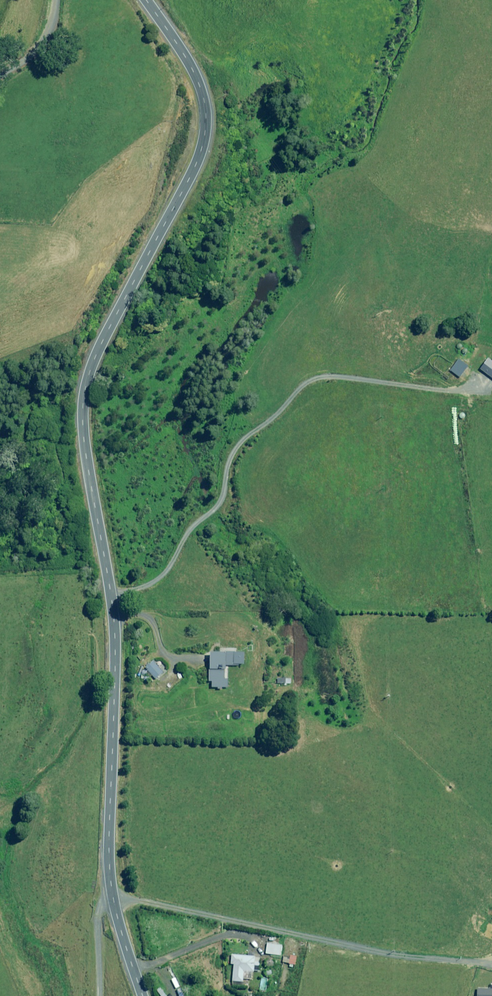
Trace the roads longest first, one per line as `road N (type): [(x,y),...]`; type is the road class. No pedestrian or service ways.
road 1 (unclassified): [(142,0),(197,83),(203,126),(193,172),(87,371),(83,411),(123,595),(110,815),(119,906)]
road 2 (track): [(491,978),(248,938),(137,972)]

